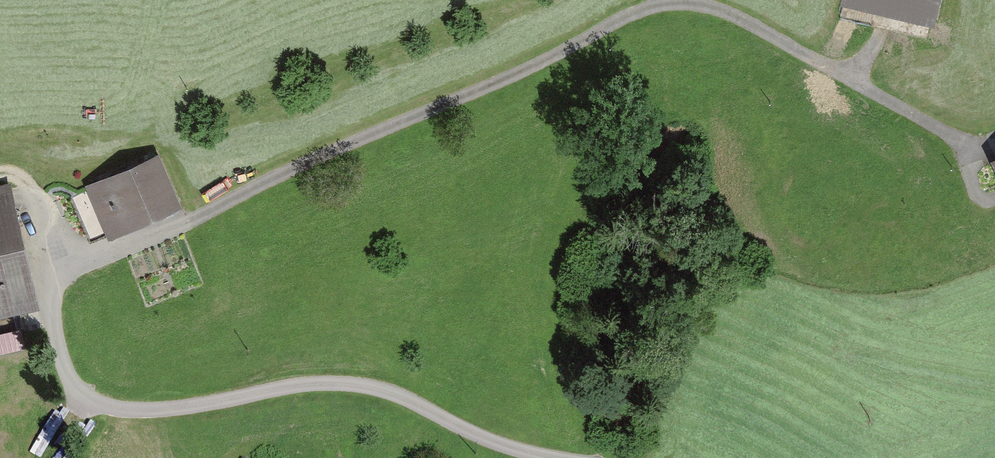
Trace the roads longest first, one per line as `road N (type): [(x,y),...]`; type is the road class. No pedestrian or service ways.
road 1 (unclassified): [(188,220),(623,18),(670,4),(737,18),(958,138)]
road 2 (residential): [(555,457),(502,445),(366,386),(316,384),(151,410),(86,399),(66,370),(54,284),(72,268),(188,220)]

